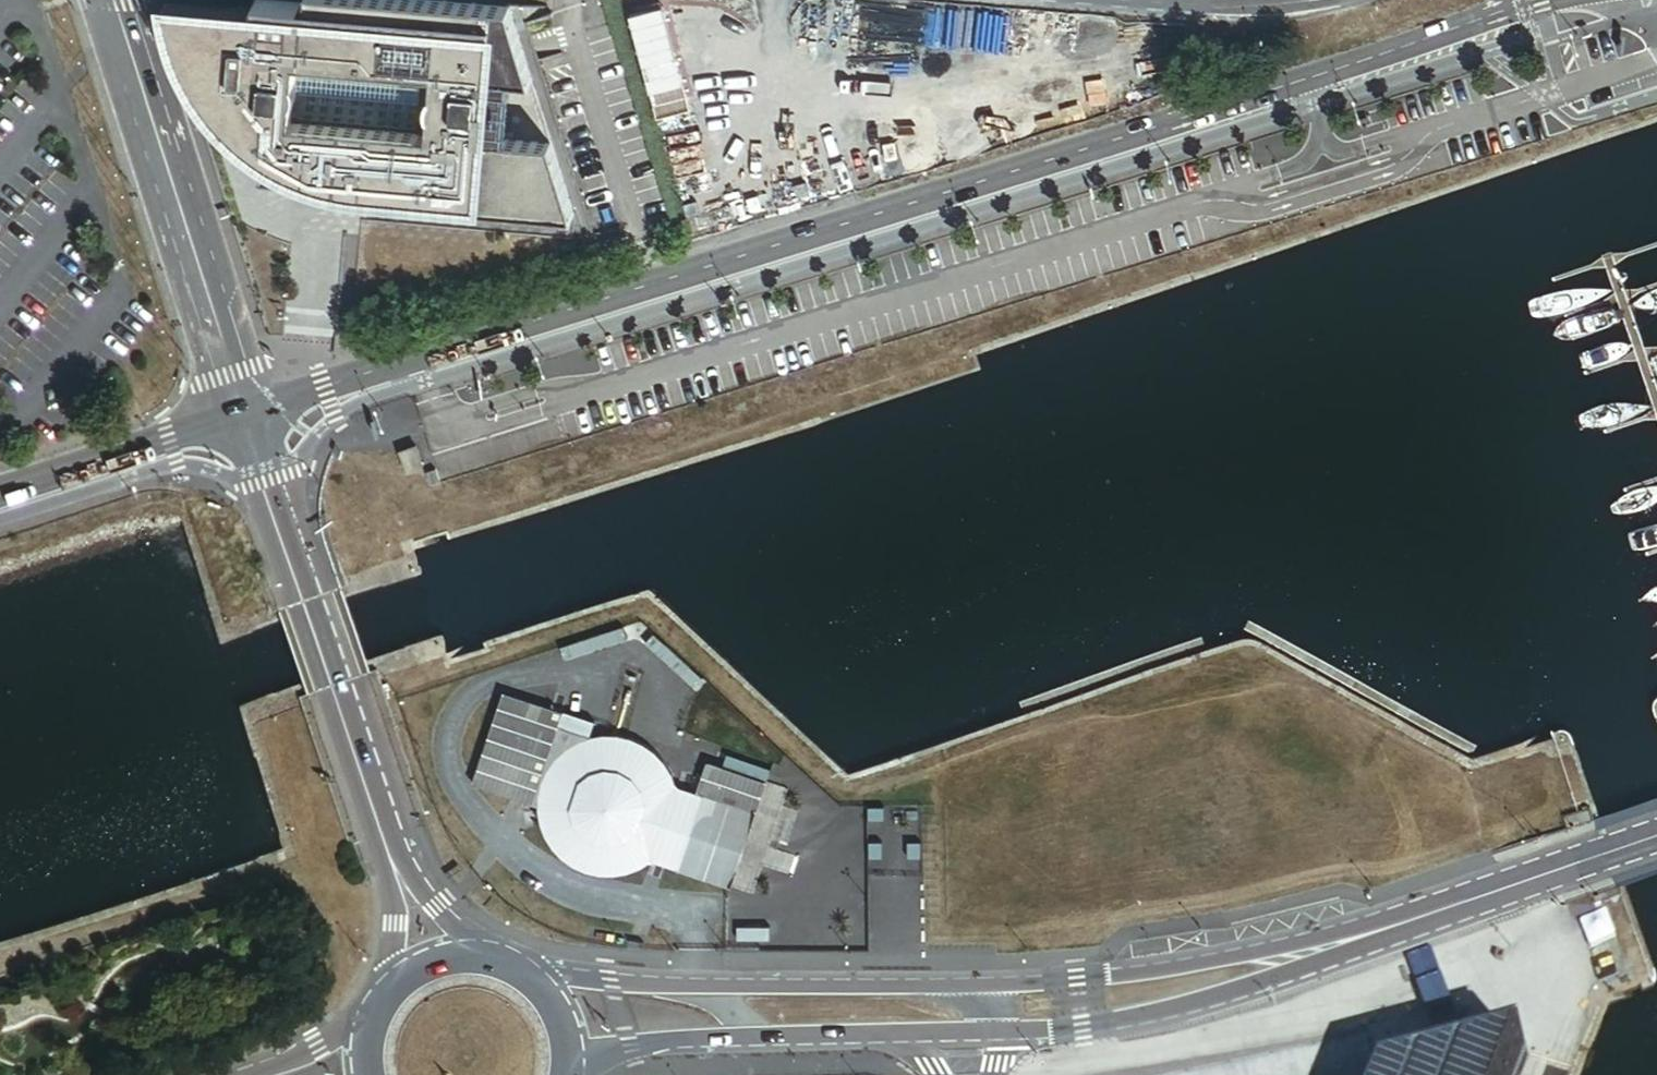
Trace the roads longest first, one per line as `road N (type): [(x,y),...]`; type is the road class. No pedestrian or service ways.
road 1 (primary): [(253,420),(324,385),(1526,0)]
road 2 (secondary): [(253,420),(444,964)]
road 3 (tertiary): [(975,985),(608,984),(518,975)]
road 4 (secondary): [(253,420),(112,0)]
road 5 (tertiary): [(565,1073),(634,1055),(975,1033)]
road 6 (tertiary): [(1656,840),(1278,963)]
road 7 (tertiary): [(975,1033),(1158,1012),(1278,963)]
road 8 (tertiary): [(1278,963),(975,985)]
road 9 (primary): [(0,499),(253,420)]
road 10 (tertiary): [(376,1024),(258,1074)]

